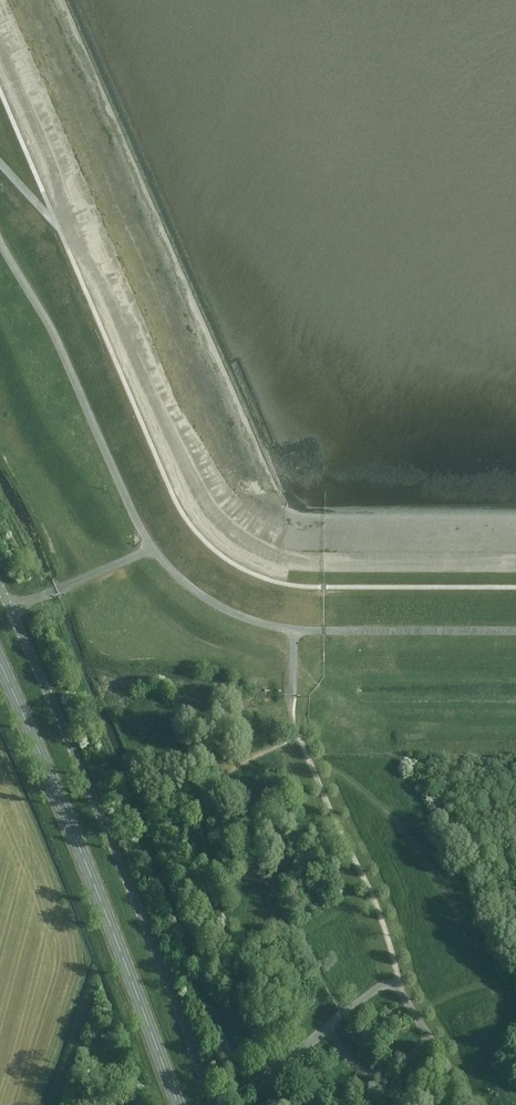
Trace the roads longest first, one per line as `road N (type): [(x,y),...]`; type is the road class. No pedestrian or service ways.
road 1 (unclassified): [(214,1104),(0,587)]
road 2 (secondary): [(179,1104),(0,664)]

